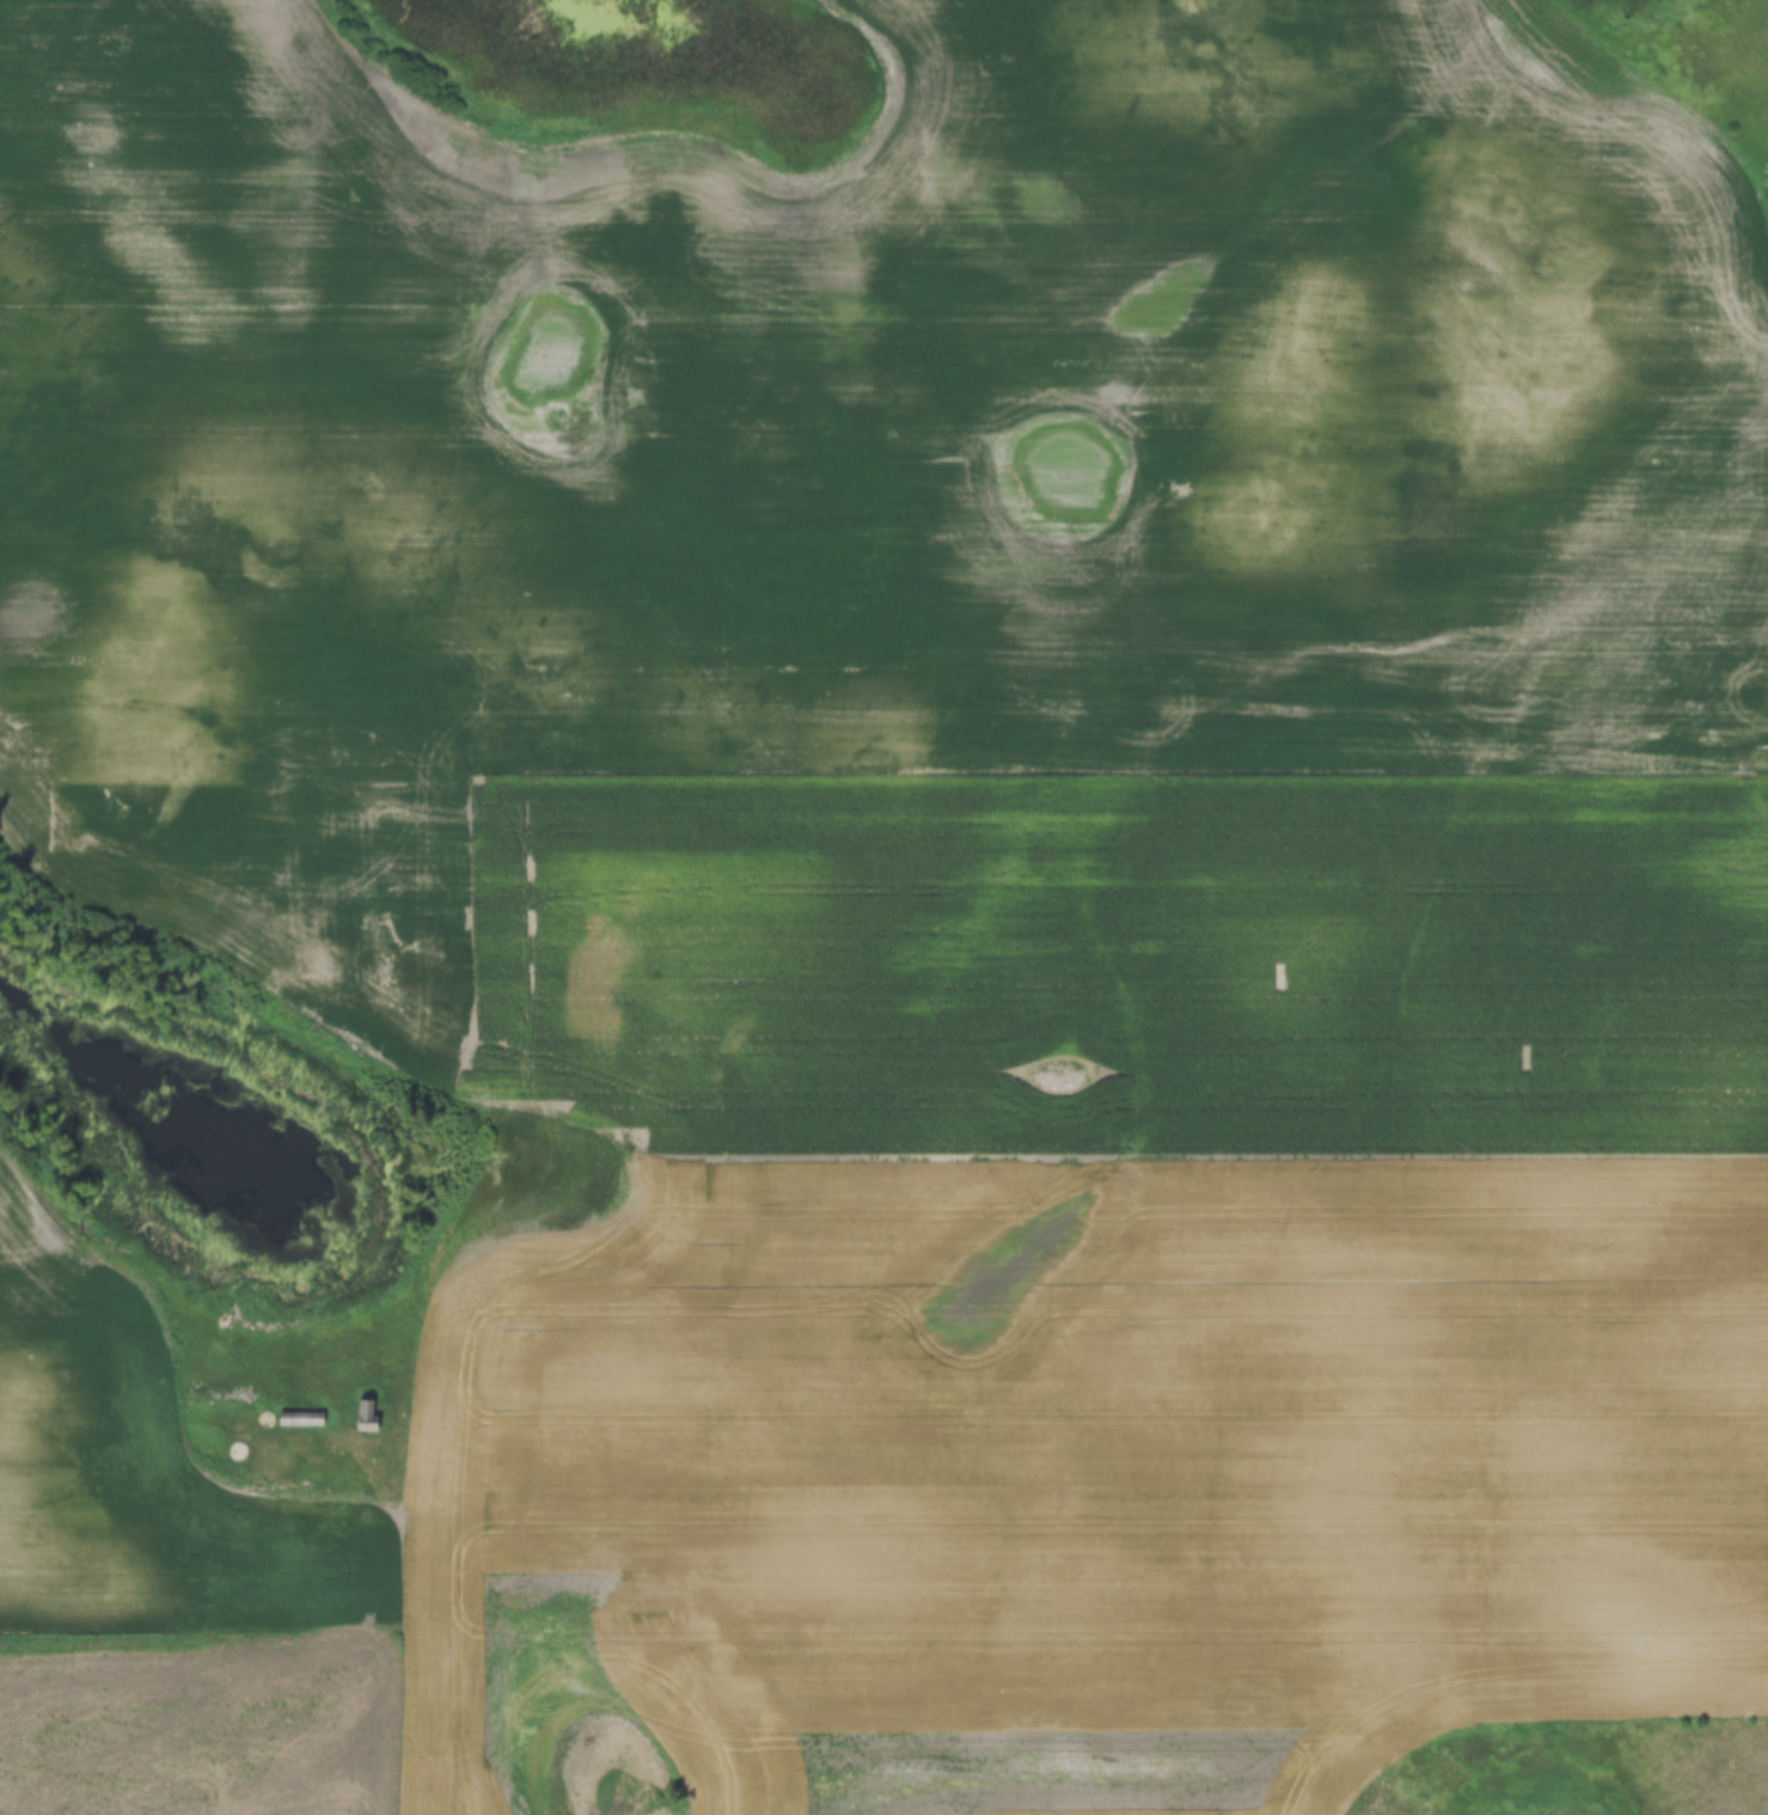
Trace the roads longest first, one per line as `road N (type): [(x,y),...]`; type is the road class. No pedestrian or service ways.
road 1 (track): [(0,840),(87,908),(195,943),(457,1101),(472,1119),(481,1169),(441,1258),(399,1510),(283,1499),(221,1485),(201,1469),(177,1438),(141,1287),(78,1232),(0,1132)]
road 2 (track): [(399,1510),(411,1596),(400,1632),(361,1649),(0,1643)]
road 3 (track): [(1767,1703),(1431,1718),(1358,1758),(1338,1814)]
road 4 (track): [(351,1814),(361,1649)]

